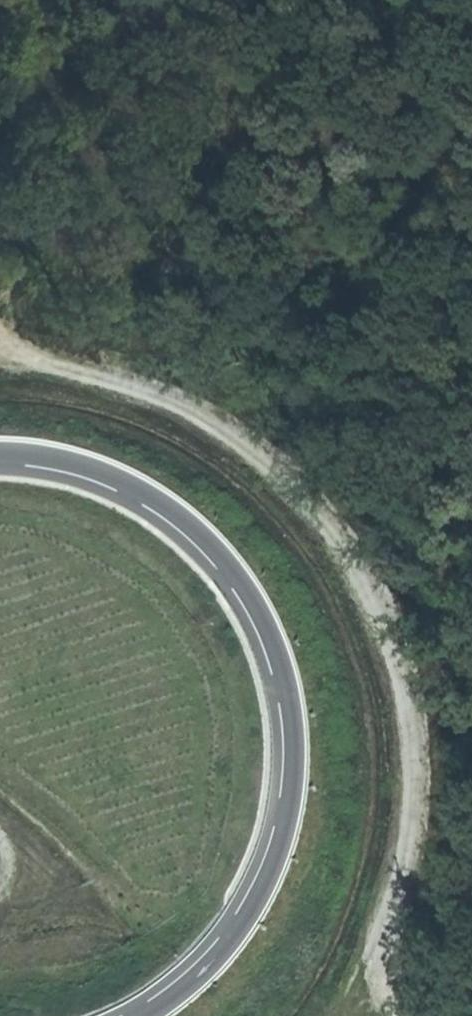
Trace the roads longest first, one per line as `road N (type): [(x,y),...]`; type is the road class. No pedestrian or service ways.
road 1 (track): [(396,1015),(381,995),(375,958),(408,860),(416,759),(404,676),(353,564),(297,492),(207,421),(10,351),(0,338)]
road 2 (motorway): [(0,455),(53,459),(162,505),(222,558),(264,617),(292,695),(300,776),(291,839),(263,906),(217,971),(163,1015)]

